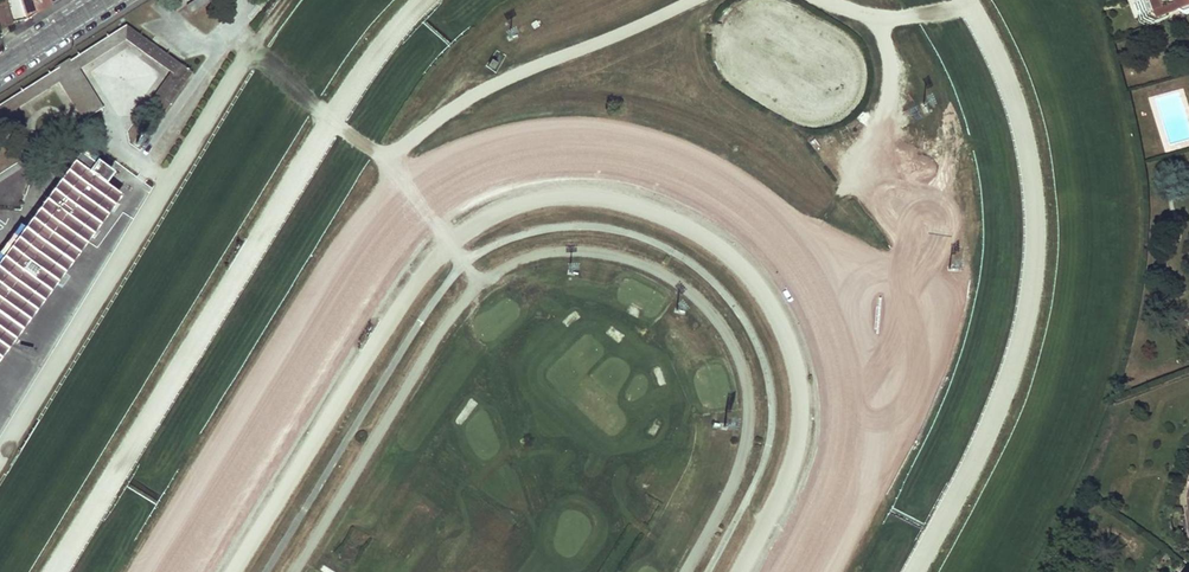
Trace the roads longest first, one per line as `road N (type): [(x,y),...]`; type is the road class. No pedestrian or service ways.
road 1 (residential): [(106,0),(0,67)]

